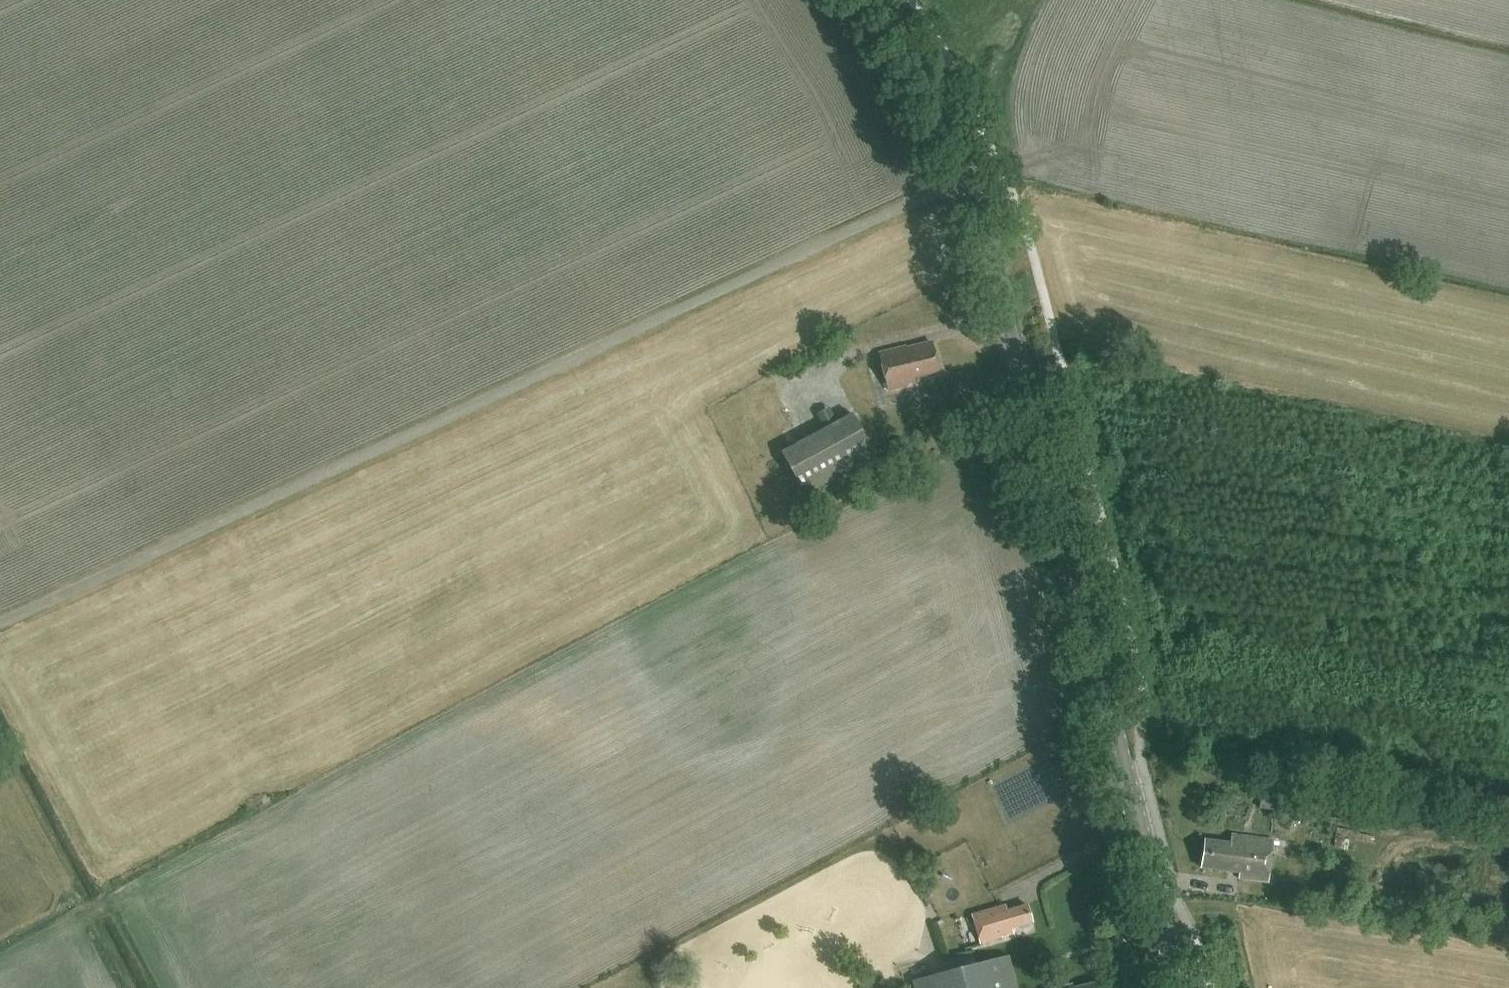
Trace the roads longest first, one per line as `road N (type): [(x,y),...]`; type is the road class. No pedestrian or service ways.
road 1 (secondary): [(1181,987),(971,176),(876,0)]

